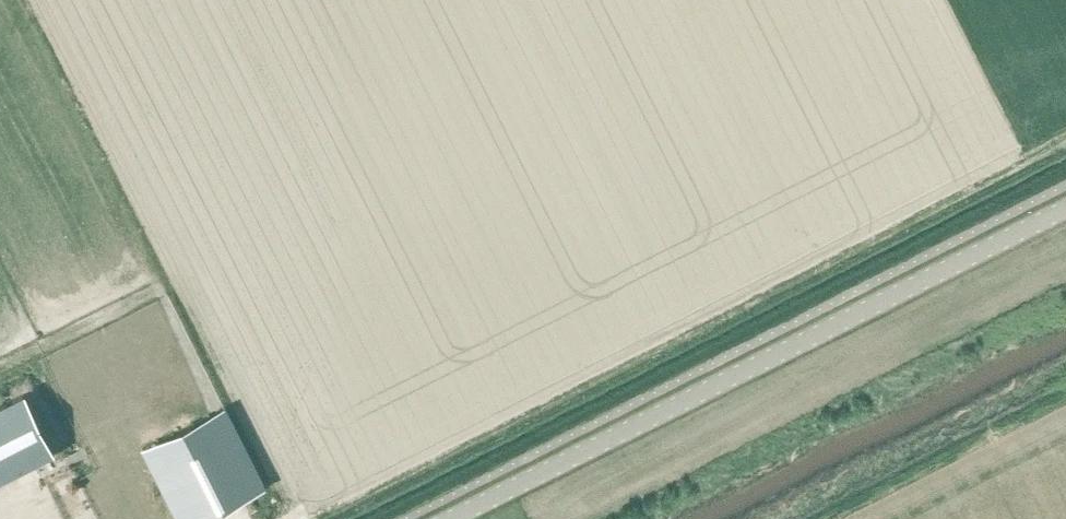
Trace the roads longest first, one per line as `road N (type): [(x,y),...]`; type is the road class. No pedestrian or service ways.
road 1 (unclassified): [(455,518),(1065,211)]

